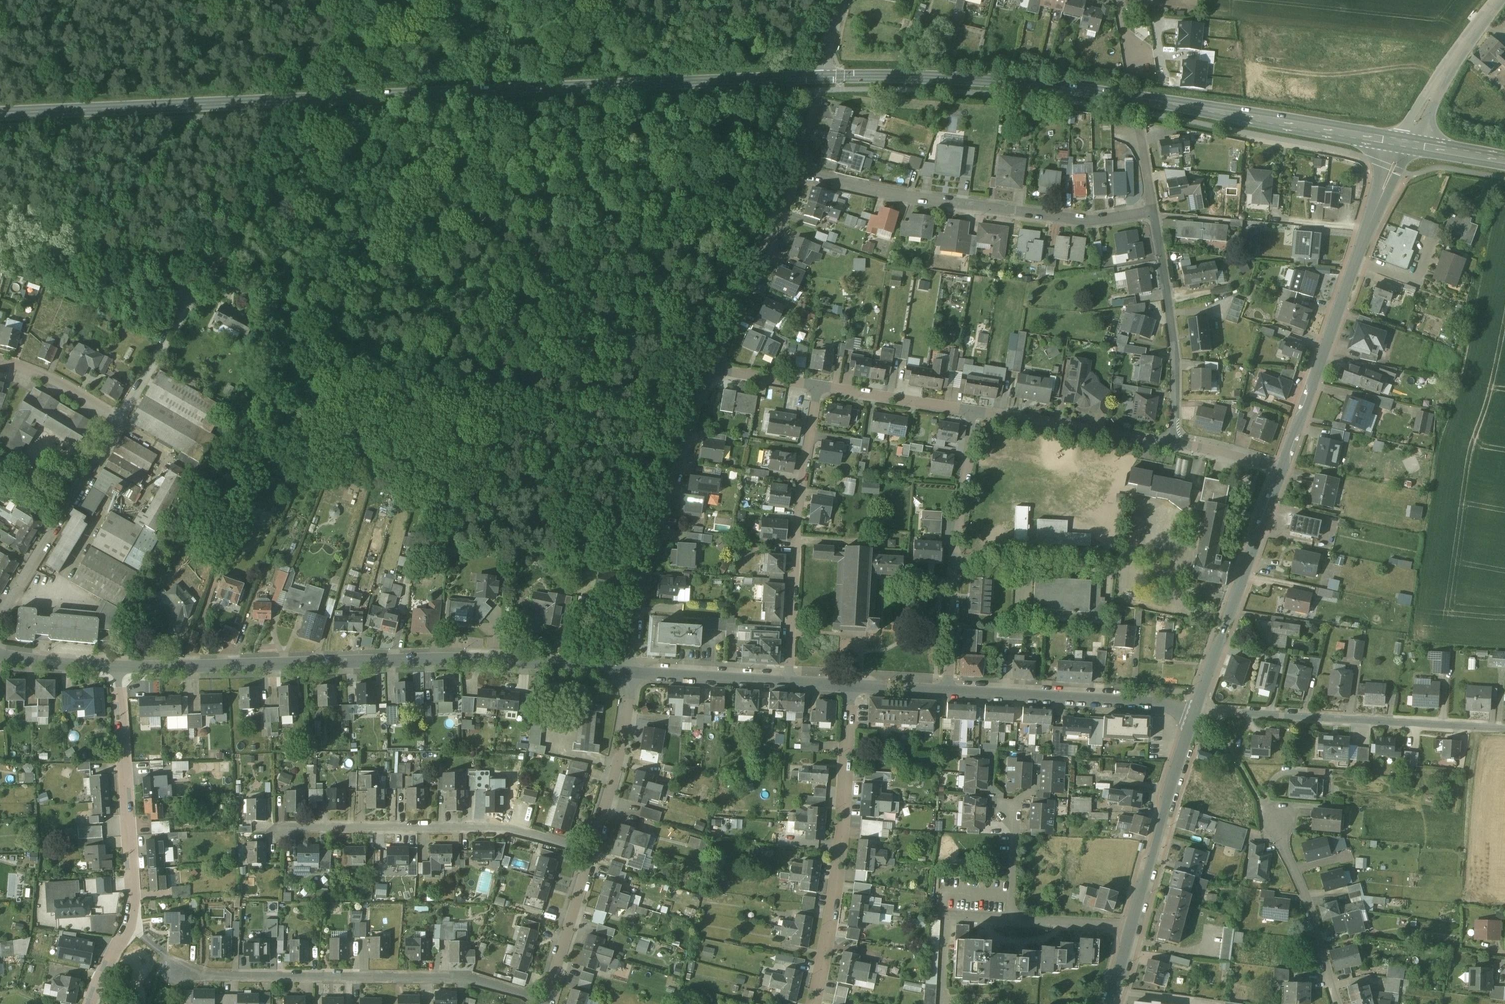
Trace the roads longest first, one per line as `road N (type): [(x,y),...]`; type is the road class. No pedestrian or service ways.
road 1 (secondary): [(0,114),(819,78)]
road 2 (secondary): [(819,78),(949,78),(1127,97),(1401,144)]
road 3 (residential): [(630,675),(510,659),(119,664)]
road 4 (residential): [(548,1000),(453,978),(221,979),(181,970)]
road 5 (residential): [(1154,212),(1093,220),(1040,215),(795,171)]
road 6 (residential): [(91,1003),(131,928),(136,888),(119,664)]
road 7 (residential): [(1281,470),(1401,144)]
road 8 (residential): [(814,1003),(835,891),(851,687)]
road 9 (residential): [(630,675),(642,589),(714,371)]
road 10 (residential): [(591,853),(510,828),(279,829)]
road 11 (residential): [(1193,714),(1504,727)]
road 12 (residential): [(789,683),(799,513),(818,386)]
road 13 (residential): [(1193,714),(1281,470)]
road 14 (residential): [(946,692),(1165,705),(1193,714)]
road 15 (residential): [(119,419),(0,624)]
road 16 (residential): [(1177,442),(1175,344),(1154,212)]
road 17 (residential): [(1134,924),(1193,714)]
road 18 (residential): [(714,371),(795,171)]
road 19 (residential): [(1177,442),(973,411)]
road 20 (residential): [(1338,1003),(1278,818)]
road 21 (residential): [(591,853),(623,744),(630,675)]
road 22 (unclassified): [(1401,144),(1500,0)]
road 23 (residential): [(630,675),(789,683)]
road 24 (residential): [(973,411),(818,386)]
road 25 (residential): [(548,1000),(591,853)]
road 26 (residential): [(955,562),(973,411)]
road 27 (residential): [(0,359),(119,419)]
road 28 (residential): [(946,692),(955,562)]
road 29 (residential): [(1134,924),(1011,916)]
road 30 (residential): [(119,664),(0,653)]

